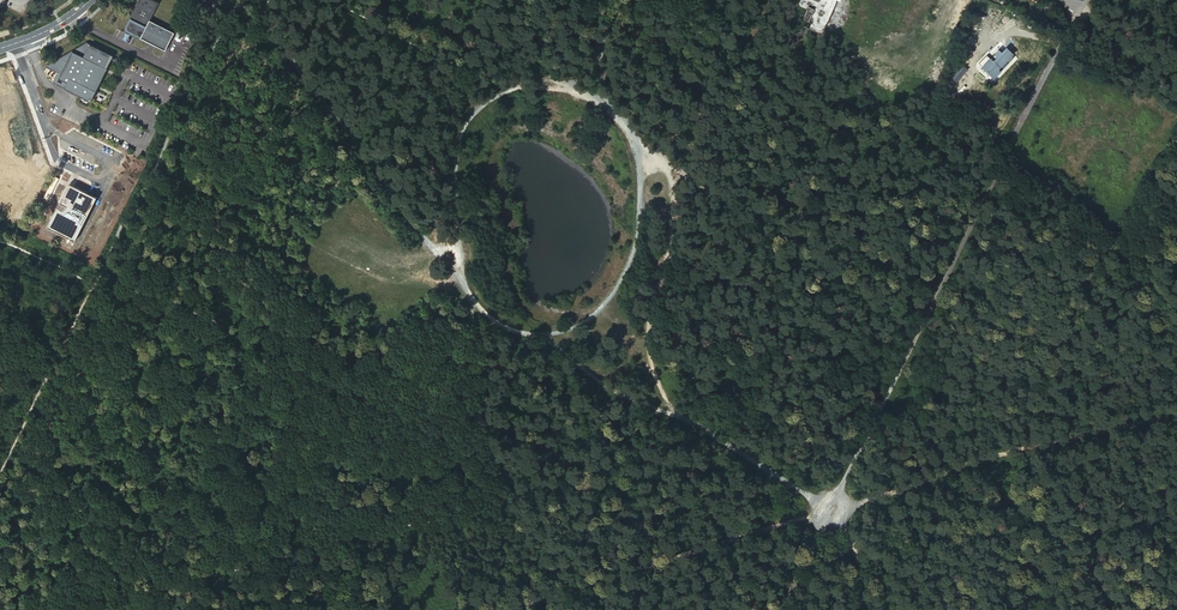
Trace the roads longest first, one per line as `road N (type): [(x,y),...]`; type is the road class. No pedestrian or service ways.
road 1 (track): [(1176,414),(953,469),(831,510)]
road 2 (track): [(831,510),(488,609)]

